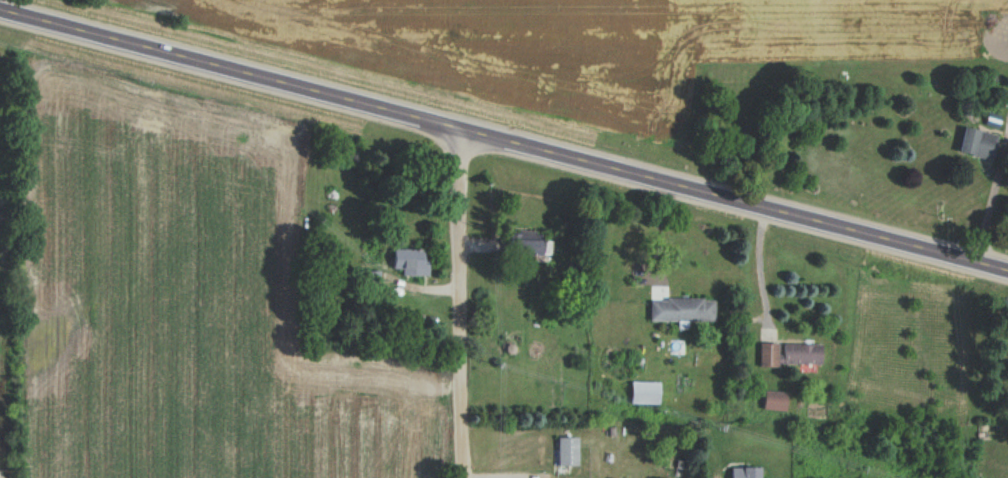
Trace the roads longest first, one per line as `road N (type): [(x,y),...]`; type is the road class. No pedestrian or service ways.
road 1 (secondary): [(1007,272),(0,11)]
road 2 (residential): [(466,477),(462,129)]

